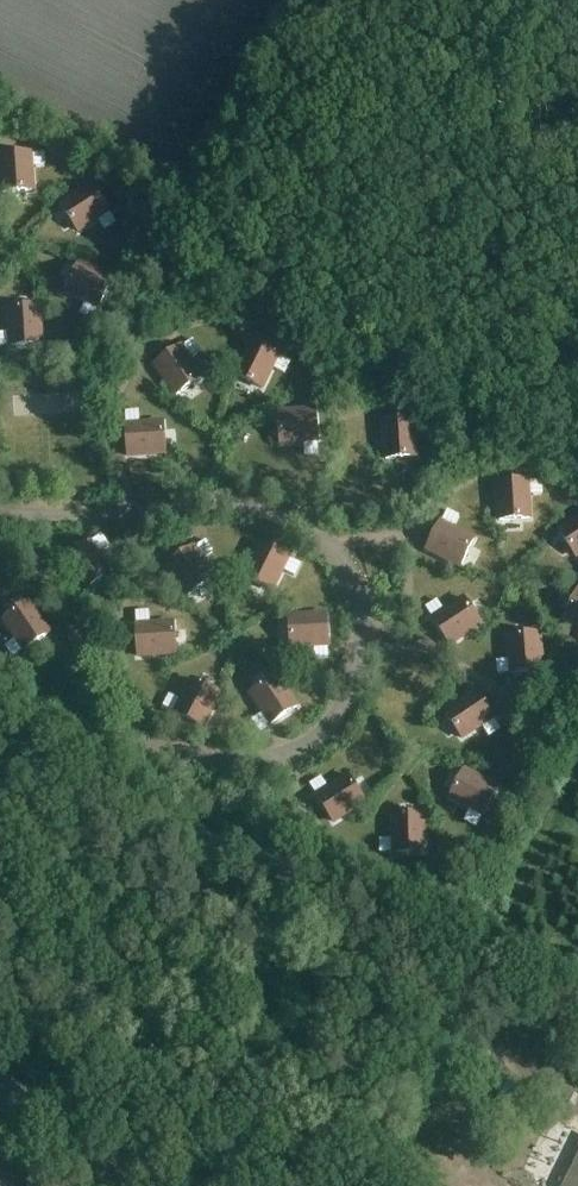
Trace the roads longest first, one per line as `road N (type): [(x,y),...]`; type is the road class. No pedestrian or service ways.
road 1 (tertiary): [(196,1185),(0,1088)]

